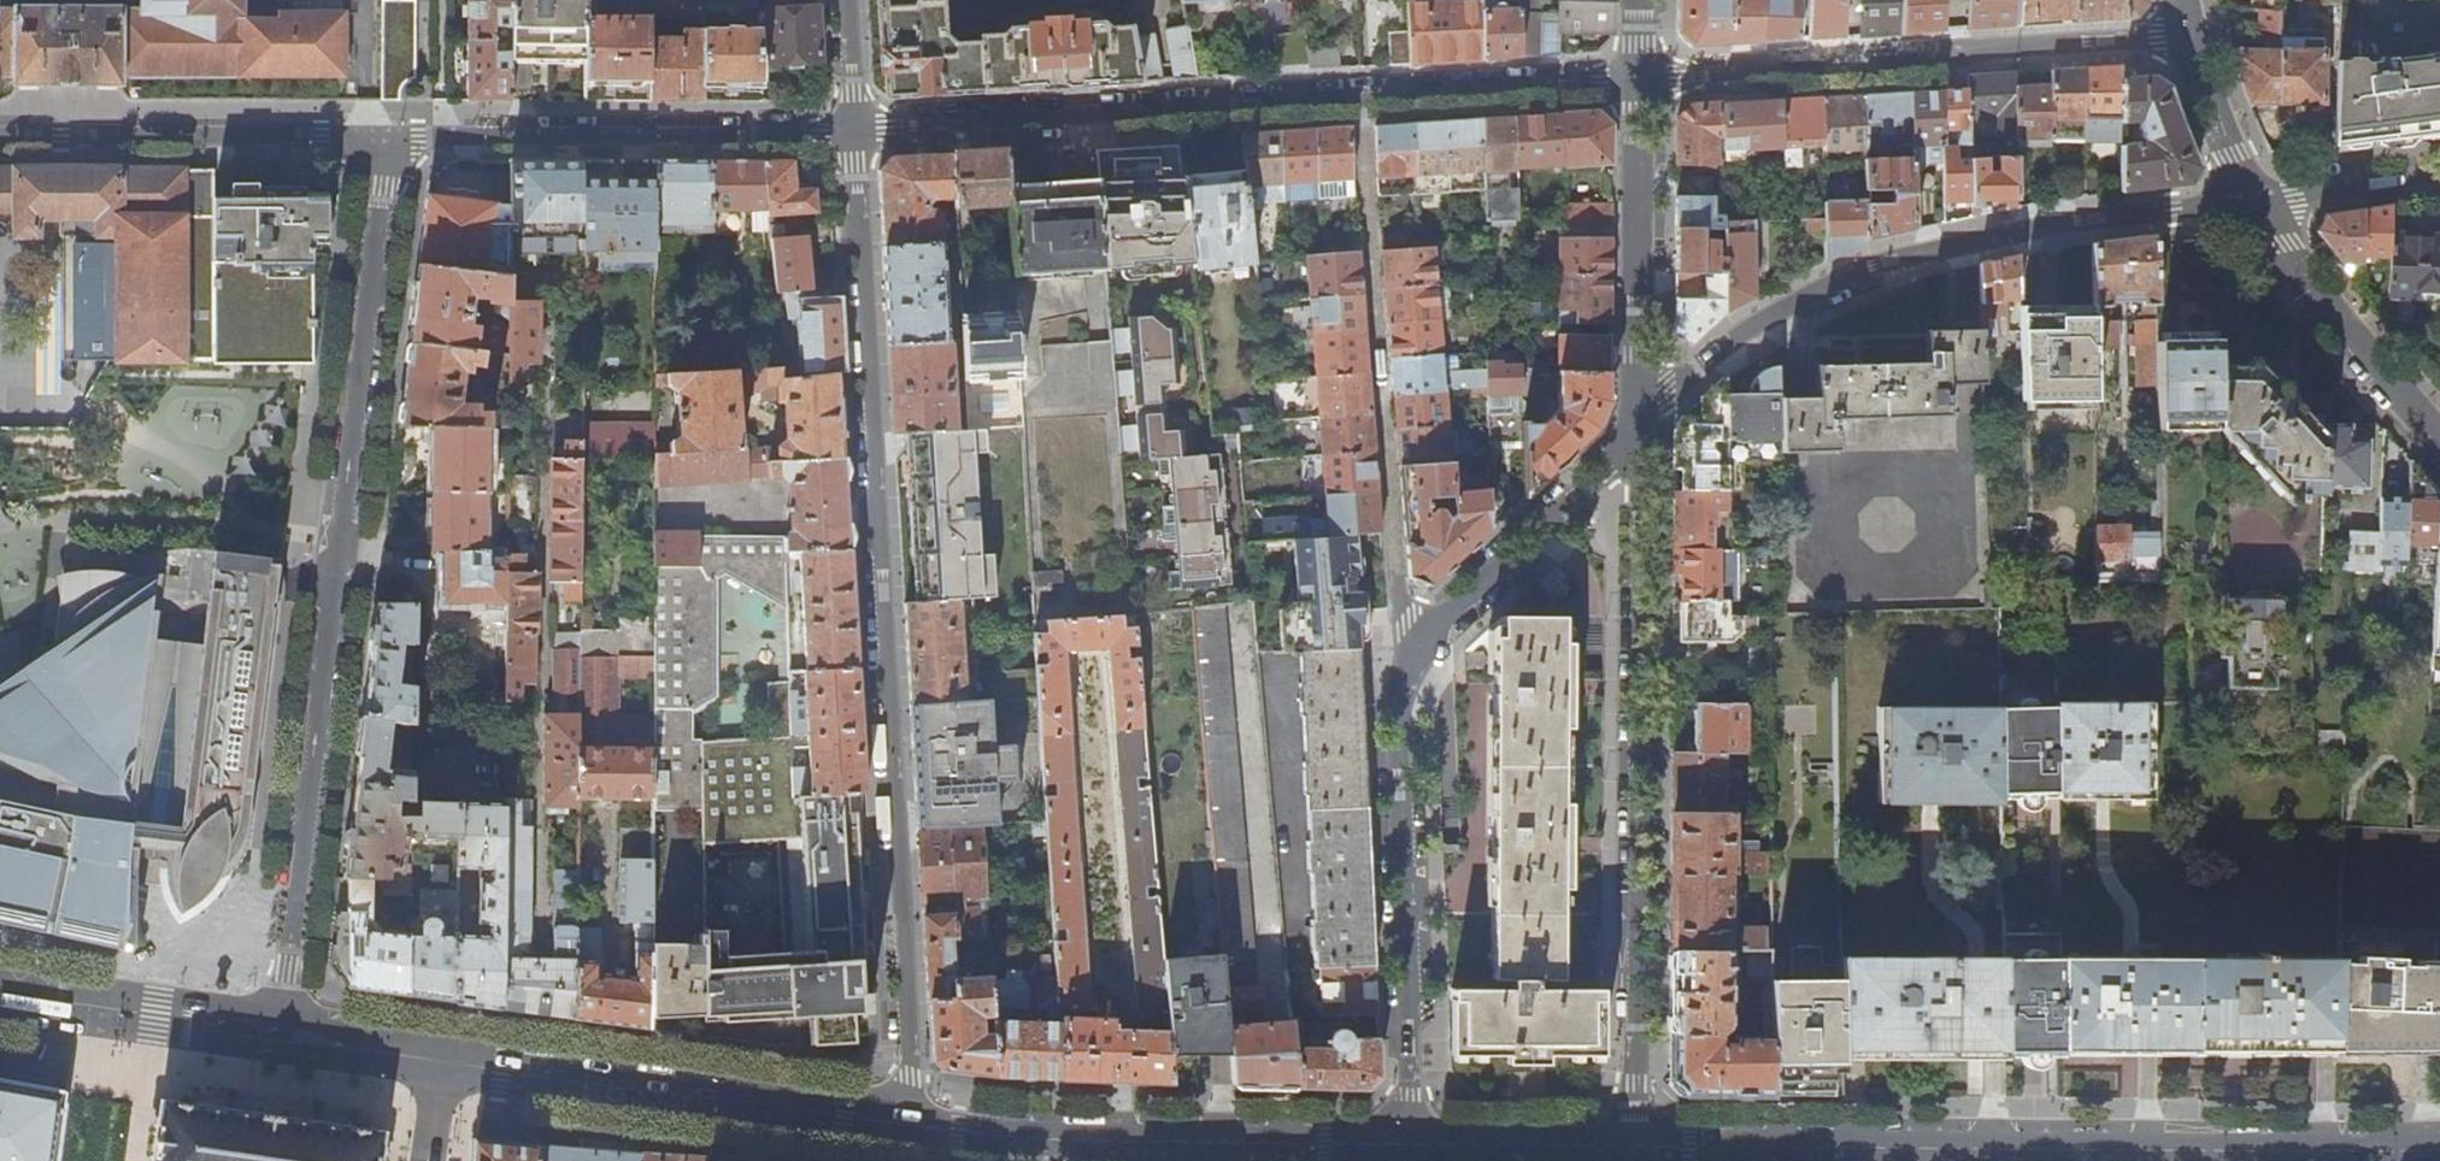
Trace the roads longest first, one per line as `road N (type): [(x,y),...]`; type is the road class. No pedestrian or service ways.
road 1 (residential): [(852,135),(911,1126)]
road 2 (residential): [(282,1037),(389,138)]
road 3 (secondary): [(2439,1149),(1633,1145)]
road 4 (residential): [(1633,1145),(1638,426)]
road 5 (residential): [(1638,426),(1738,338),(1899,257),(1987,237),(2253,202)]
road 6 (residential): [(1418,641),(1396,596),(1360,100)]
road 7 (residential): [(1643,80),(2189,43)]
road 8 (residential): [(852,135),(1360,100)]
road 9 (residential): [(1418,641),(1403,701),(1414,1144)]
road 10 (secondary): [(1414,1144),(1118,1140),(911,1126)]
road 11 (secondary): [(911,1126),(443,1059)]
road 12 (residential): [(389,138),(852,135)]
road 13 (residential): [(389,138),(0,136)]
road 14 (residential): [(1643,80),(1638,426)]
road 15 (residential): [(1638,426),(1604,472),(1418,641)]
road 16 (tertiary): [(2439,433),(2253,202)]
road 17 (secondary): [(282,1037),(0,997)]
road 18 (residential): [(1360,100),(1643,80)]
road 19 (secondary): [(1633,1145),(1414,1144)]
road 20 (residential): [(2253,202),(2439,178)]
road 21 (tertiary): [(2253,202),(2189,43)]
road 22 (secondary): [(443,1059),(282,1037)]
road 23 (residential): [(852,135),(844,0)]

